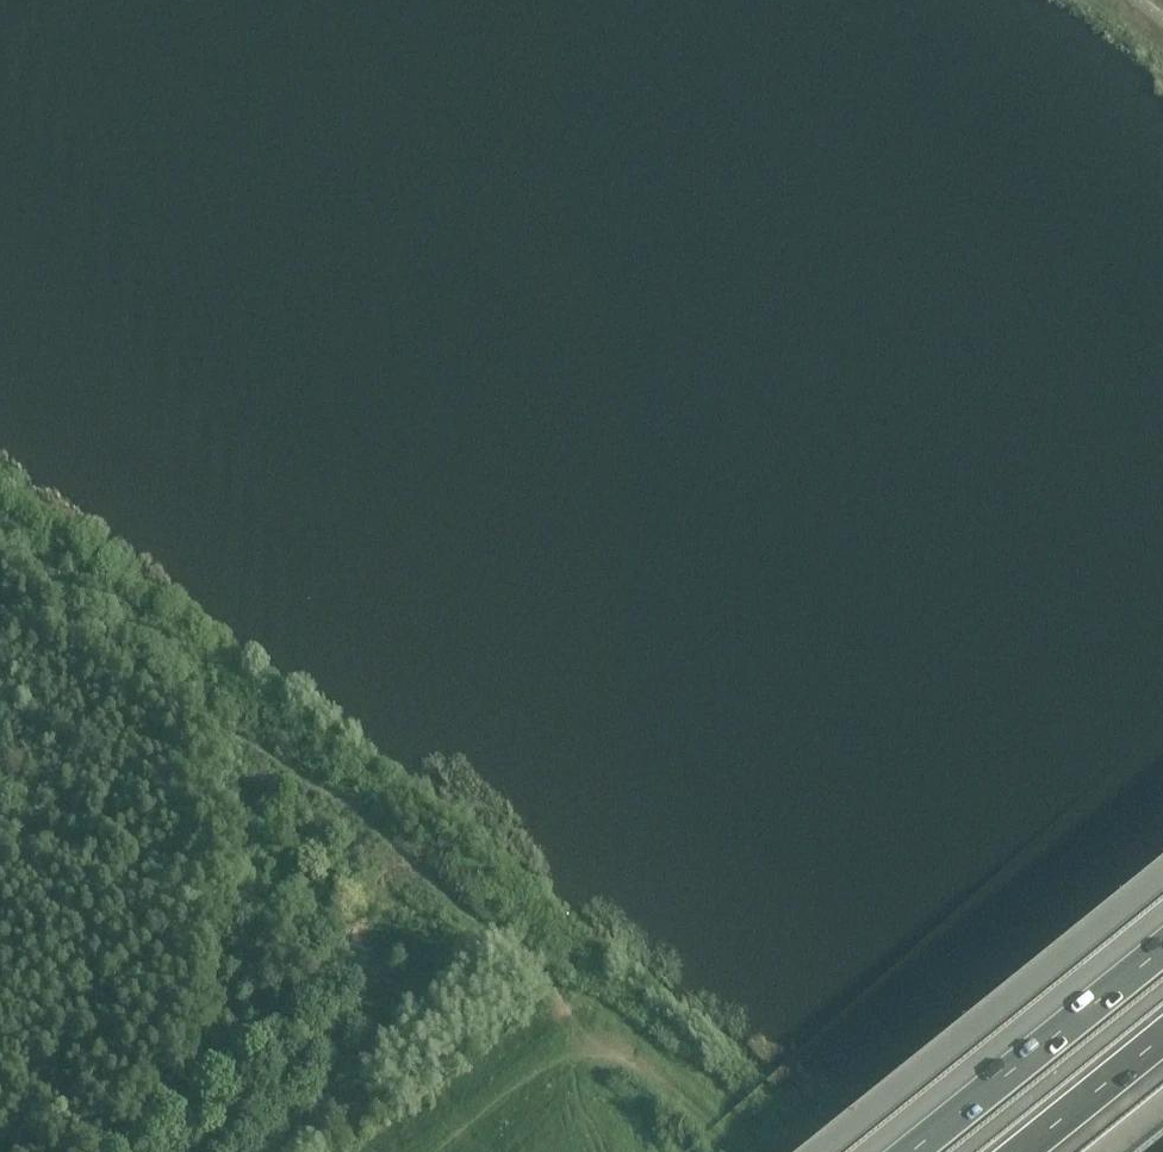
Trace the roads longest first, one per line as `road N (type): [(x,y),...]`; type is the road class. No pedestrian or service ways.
road 1 (unclassified): [(1162,880),(823,1151)]
road 2 (motorway): [(1162,949),(909,1151)]
road 3 (motorway): [(1022,1151),(1162,1039)]

